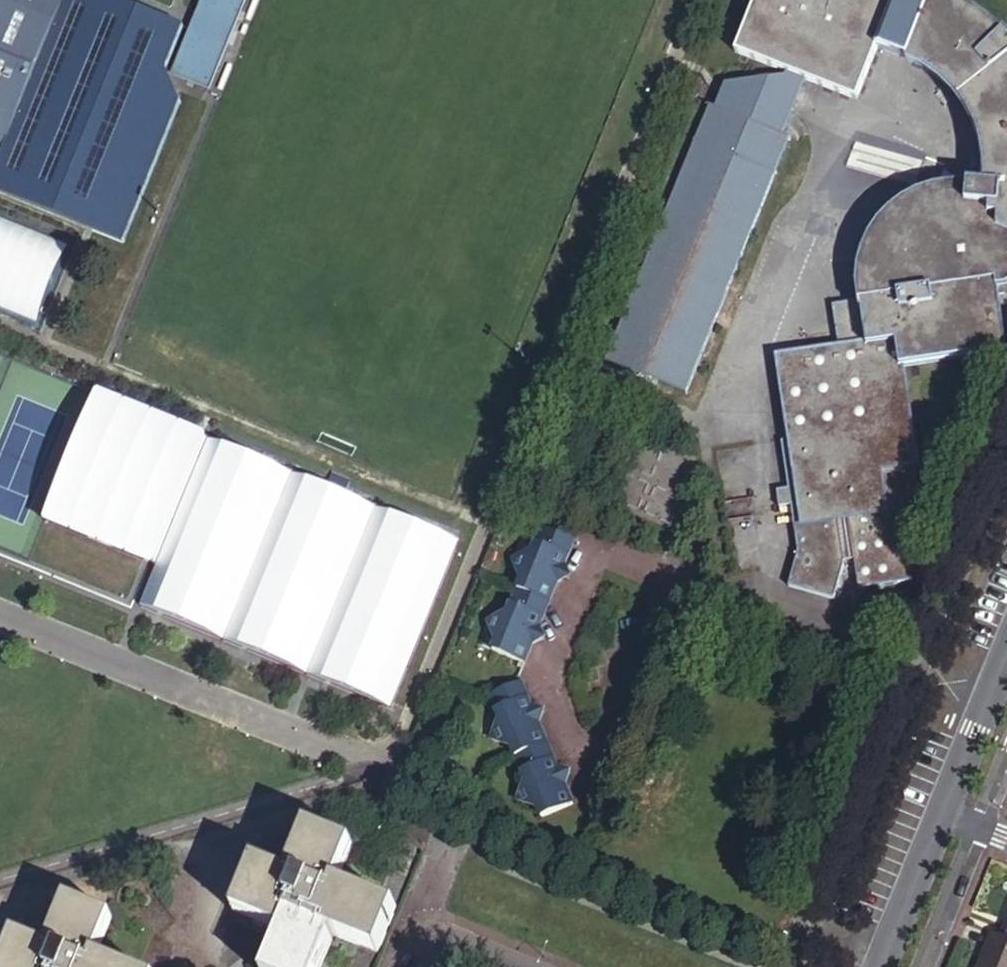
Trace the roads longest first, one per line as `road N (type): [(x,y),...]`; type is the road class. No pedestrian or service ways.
road 1 (residential): [(880,966),(942,810)]
road 2 (residential): [(942,810),(1006,655)]
road 3 (residential): [(923,966),(980,825)]
road 4 (residential): [(404,966),(416,940),(435,933),(521,966)]

